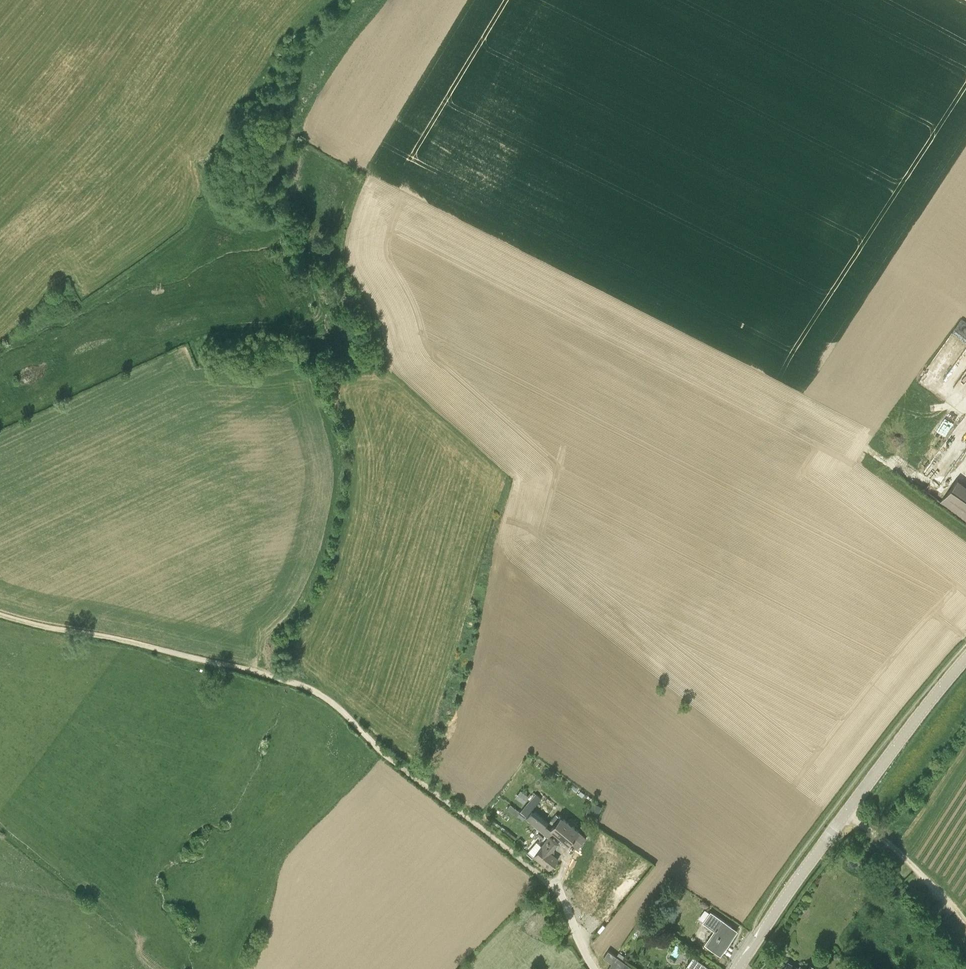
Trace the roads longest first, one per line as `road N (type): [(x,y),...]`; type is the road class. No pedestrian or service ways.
road 1 (track): [(0,614),(308,687),(549,881)]
road 2 (tertiary): [(739,968),(965,658)]
road 3 (track): [(845,815),(903,855),(965,925)]

